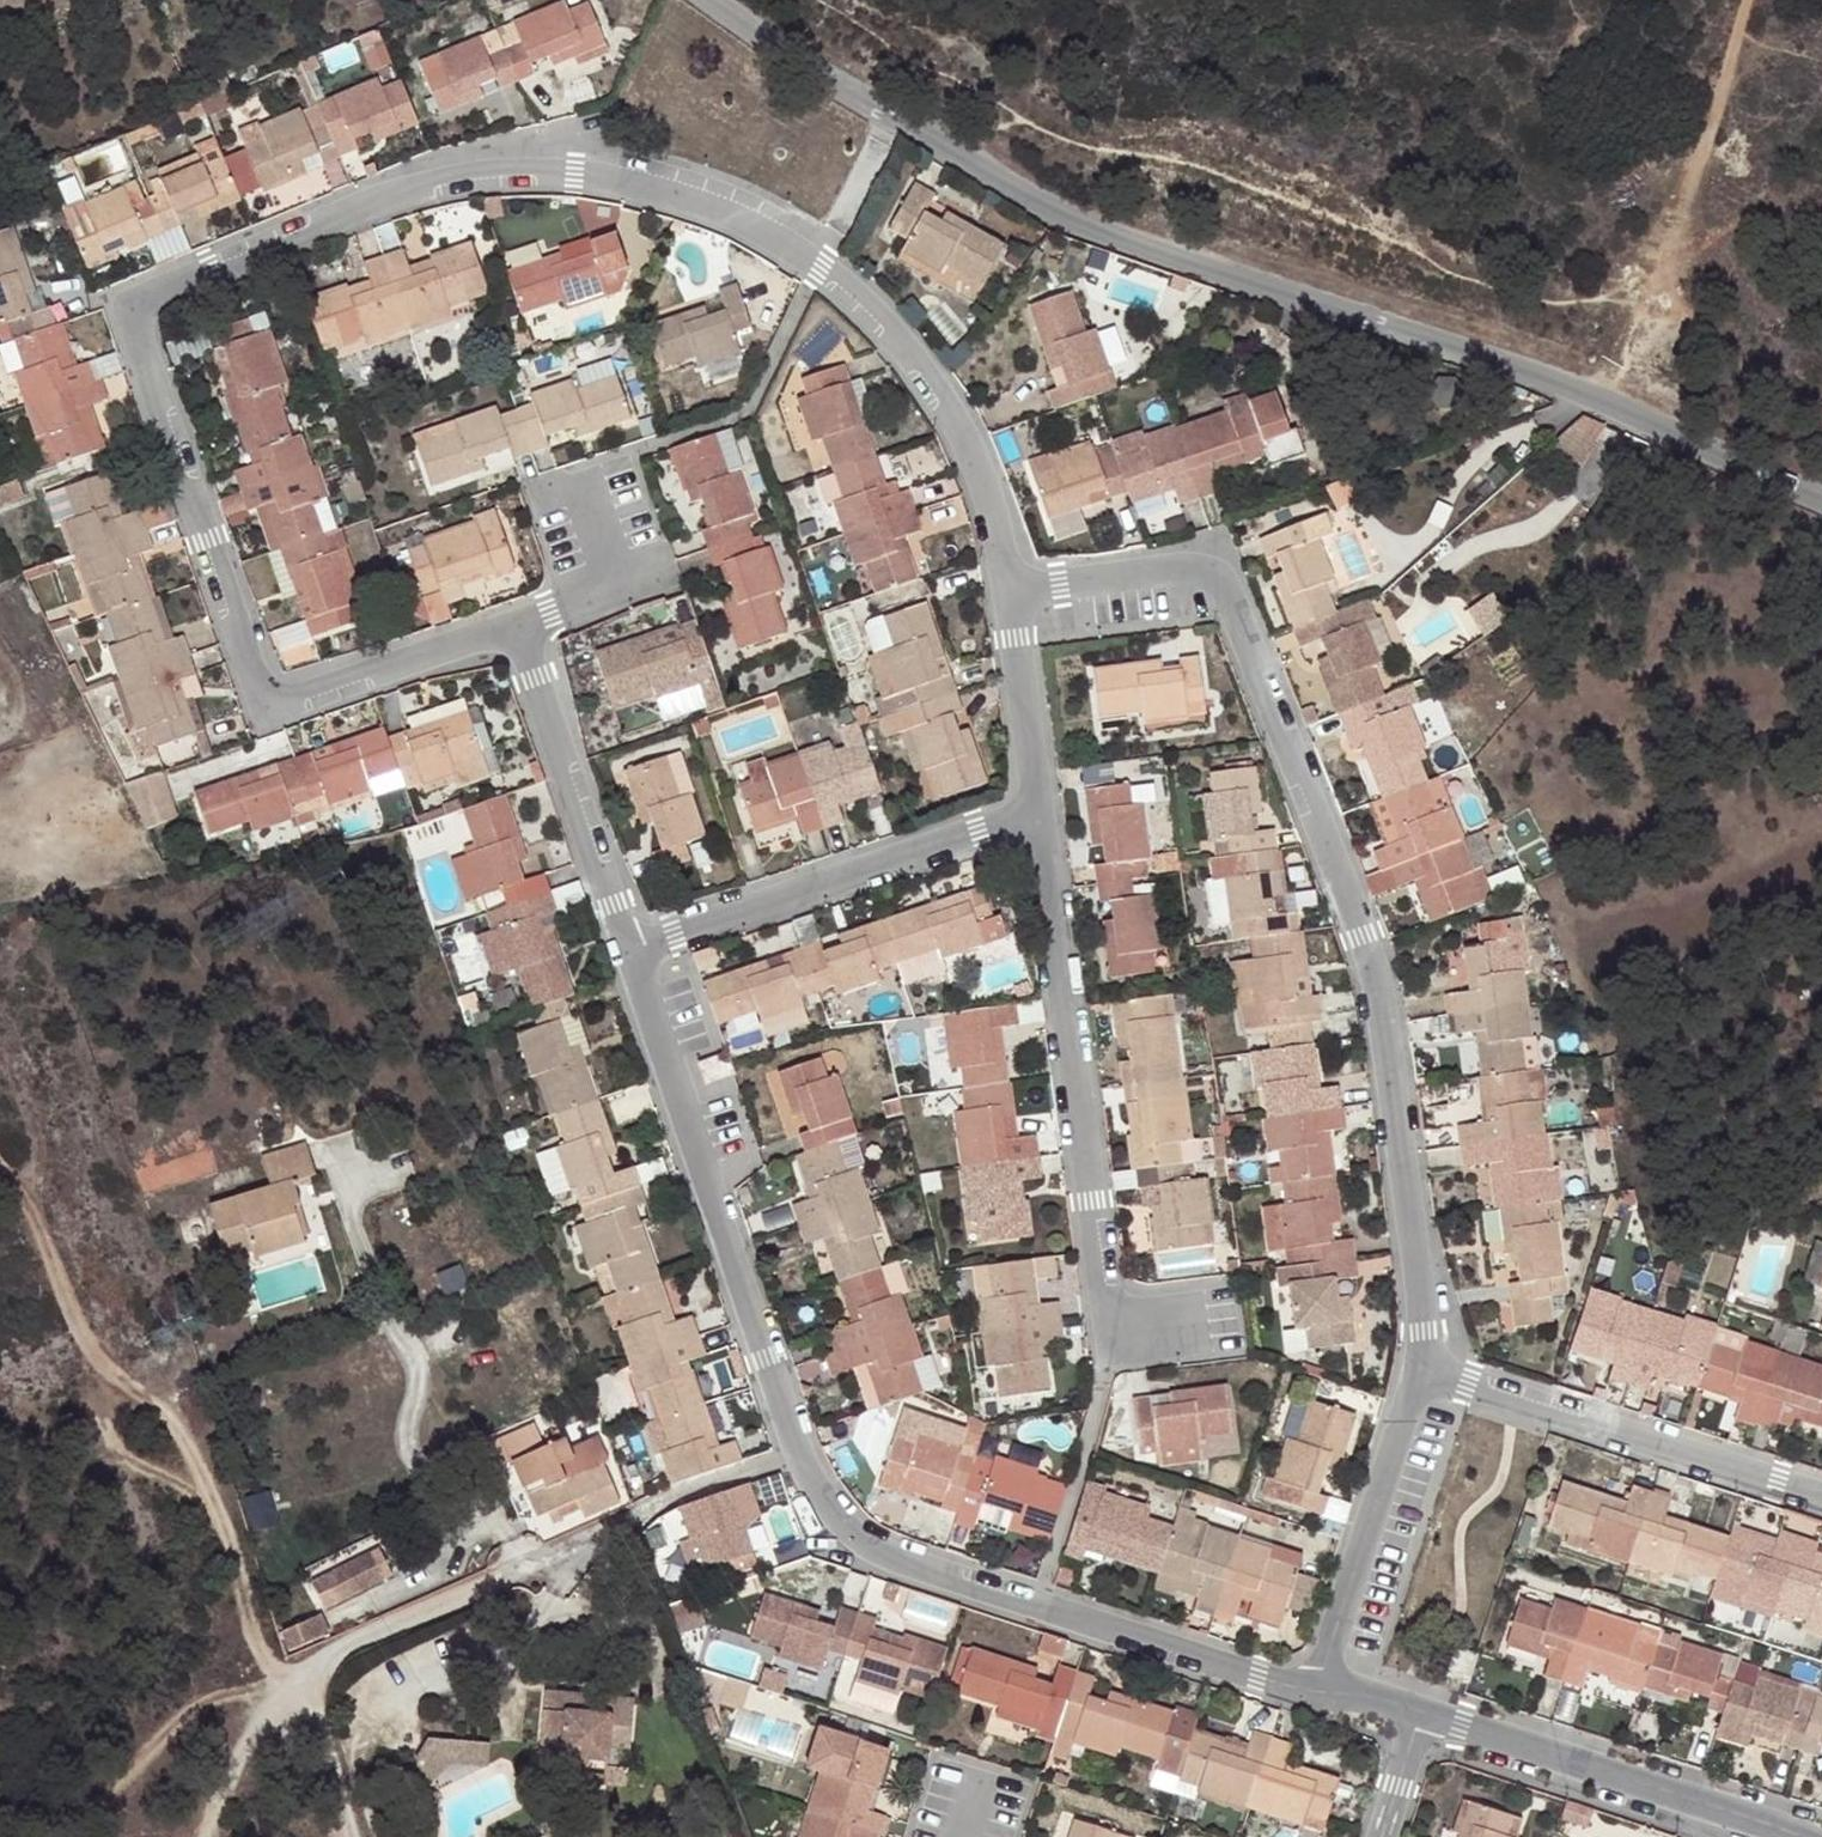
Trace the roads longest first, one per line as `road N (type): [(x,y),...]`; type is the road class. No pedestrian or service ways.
road 1 (residential): [(521,619),(260,722),(126,312),(474,169),(626,175),(776,240),(894,344),(969,468),(1005,595)]
road 2 (unclassified): [(704,0),(875,112),(1058,213),(1566,393),(1821,502)]
road 3 (track): [(1751,0),(1711,139),(1659,253),(1589,293),(1453,246),(1245,131),(1096,136),(1063,120),(1029,65),(976,39),(851,0)]
road 4 (residential): [(1418,1381),(1399,1148),(1371,986),(1209,571),(1005,595)]
road 5 (track): [(286,1703),(187,1446),(165,1409),(104,1362),(77,1320),(32,1209),(0,1163)]
road 6 (residential): [(1031,809),(1120,1344),(1194,1335)]
road 7 (unclassified): [(1306,1686),(825,1524),(802,1450)]
road 8 (residential): [(802,1450),(635,1511),(555,1567),(461,1593),(372,1631),(333,1654),(302,1687)]
road 9 (unclassified): [(802,1450),(629,941)]
road 10 (residential): [(629,941),(1031,809)]
road 11 (residential): [(1418,1381),(1821,1496)]
road 12 (unclassified): [(1800,1836),(1460,1726),(1410,1718)]
road 13 (unclassified): [(629,941),(521,619)]
road 14 (residential): [(1306,1686),(1418,1381)]
road 15 (track): [(286,1703),(260,1693),(212,1697),(186,1713),(69,1836)]
road 16 (track): [(1659,253),(1721,342),(1821,395)]
road 17 (residential): [(1005,595),(1031,809)]
road 18 (residential): [(613,506),(636,574),(521,619)]
road 19 (track): [(302,1687),(237,1767),(215,1836)]
road 20 (residential): [(1410,1718),(1374,1836)]

